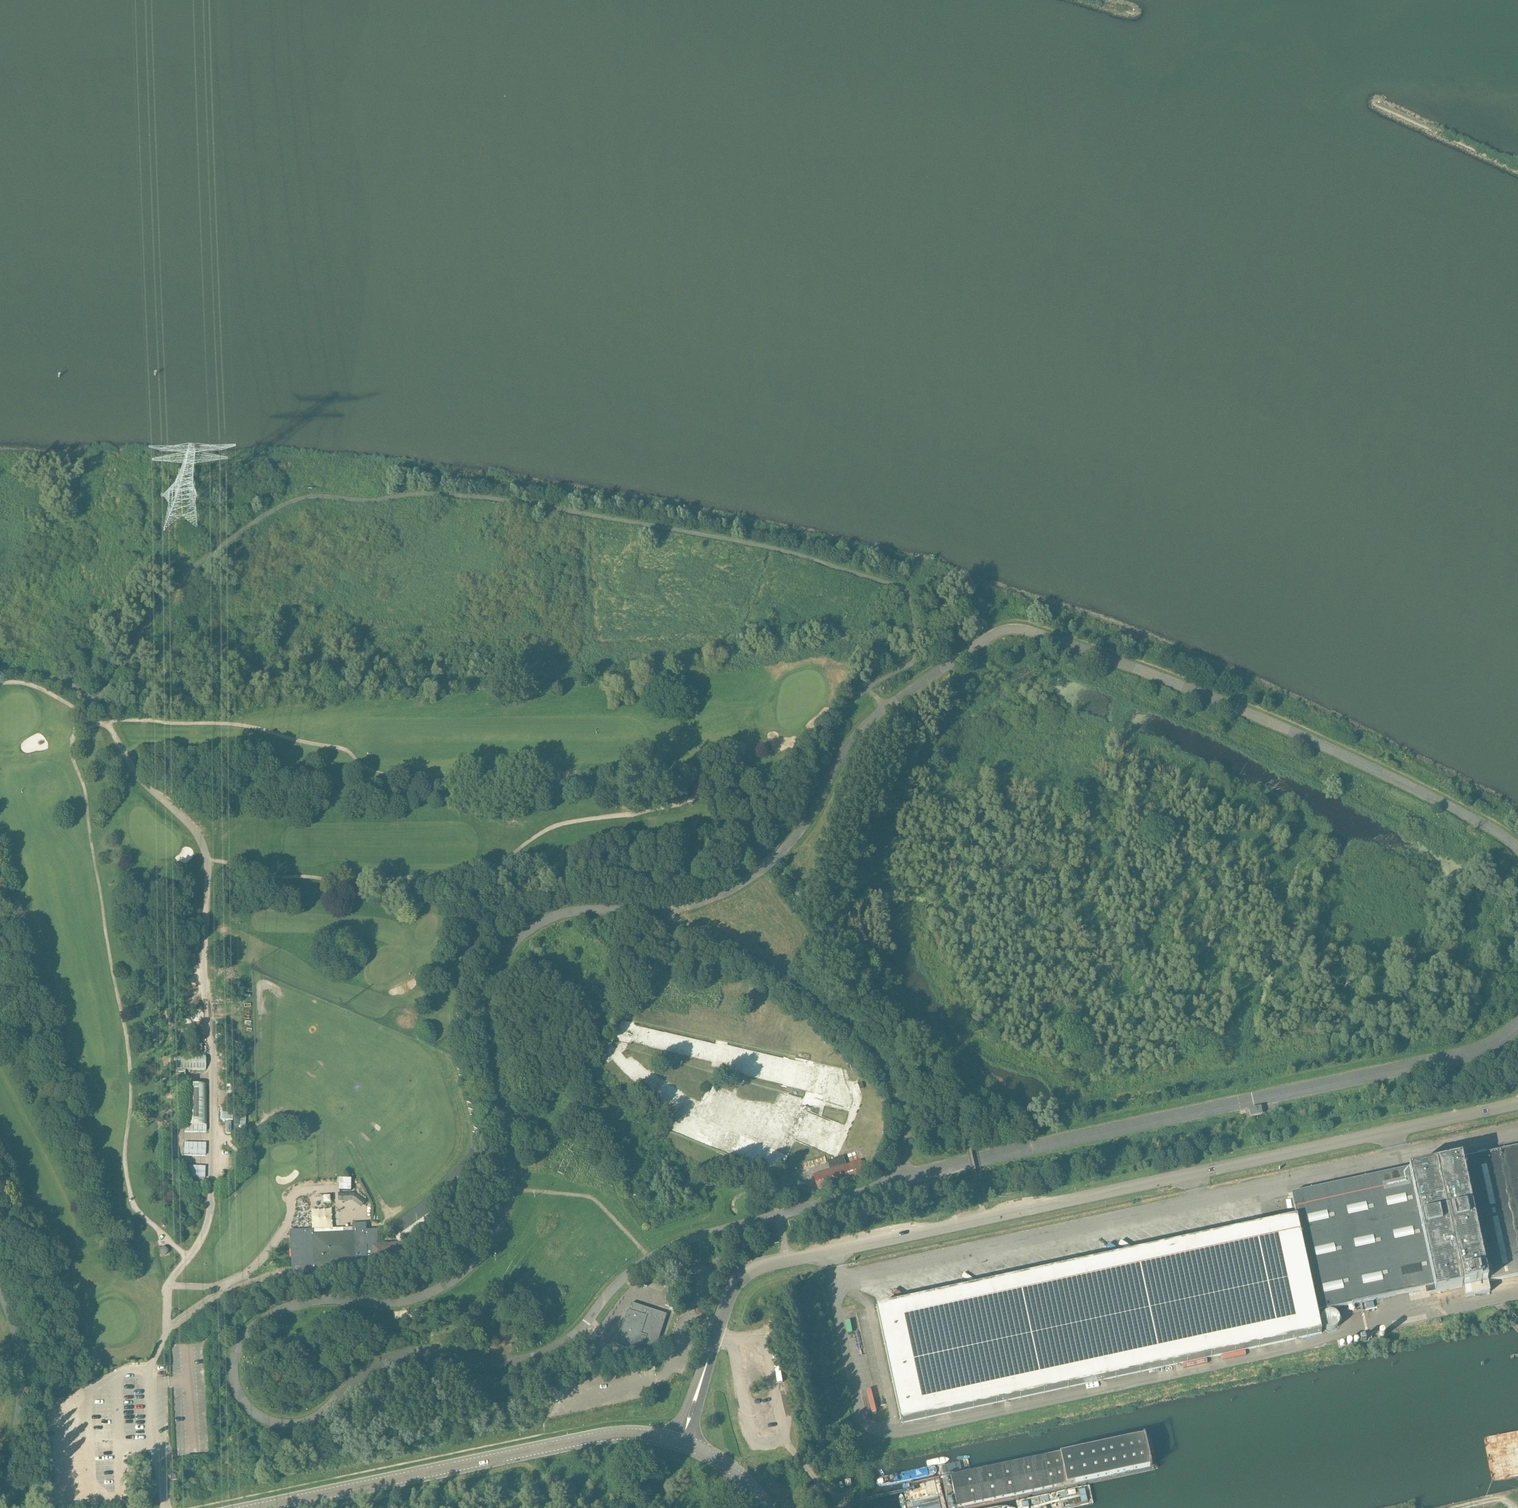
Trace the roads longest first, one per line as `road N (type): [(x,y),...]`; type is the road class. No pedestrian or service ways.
road 1 (unclassified): [(700,1385),(733,1291),(749,1270),(1517,1101)]
road 2 (tertiary): [(682,1442),(607,1435),(262,1507)]

